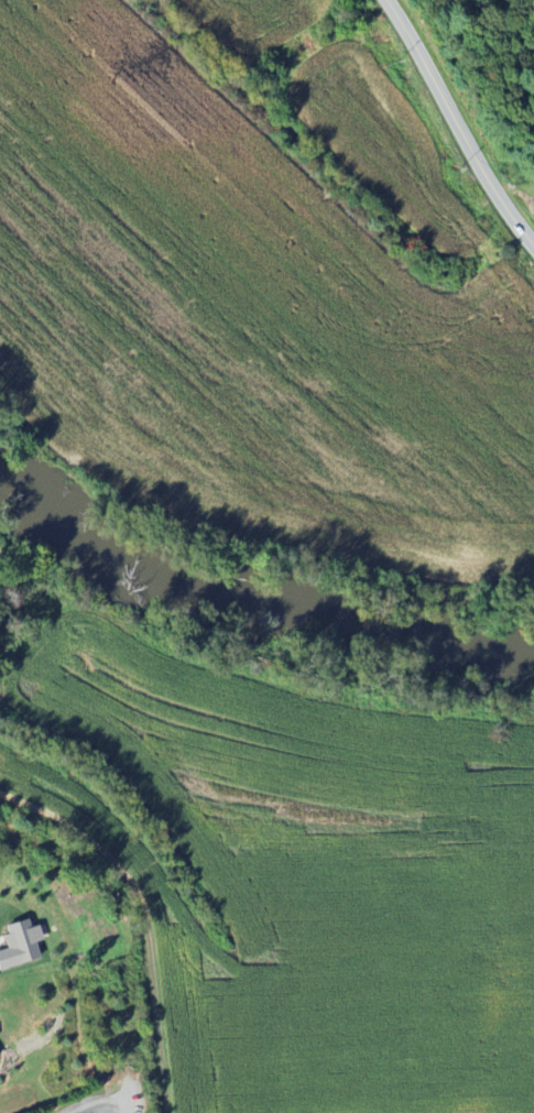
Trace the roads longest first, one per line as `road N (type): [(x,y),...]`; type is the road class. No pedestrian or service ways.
road 1 (tertiary): [(533,245),(388,0)]

